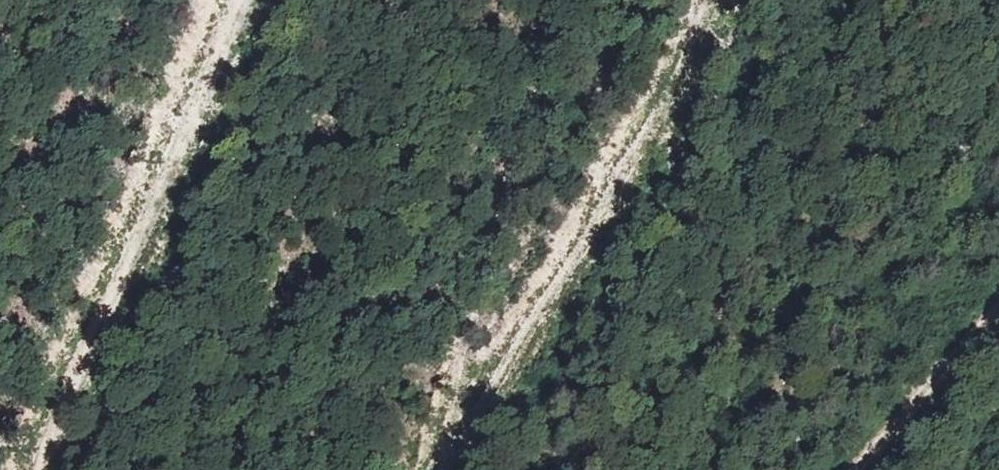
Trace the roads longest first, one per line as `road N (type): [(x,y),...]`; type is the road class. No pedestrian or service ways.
road 1 (track): [(434,469),(735,0)]
road 2 (track): [(55,469),(247,0)]
road 3 (track): [(855,469),(998,318)]

